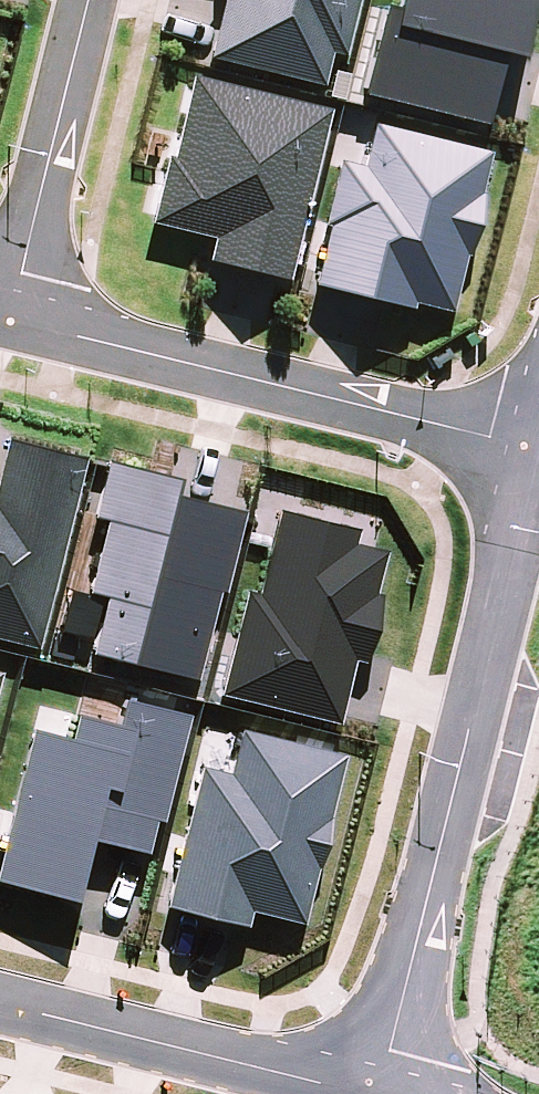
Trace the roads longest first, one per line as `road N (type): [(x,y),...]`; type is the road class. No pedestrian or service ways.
road 1 (residential): [(377,1093),(534,451)]
road 2 (residential): [(534,451),(13,321)]
road 3 (residential): [(367,1093),(0,1005)]
road 4 (residential): [(13,321),(91,0)]

